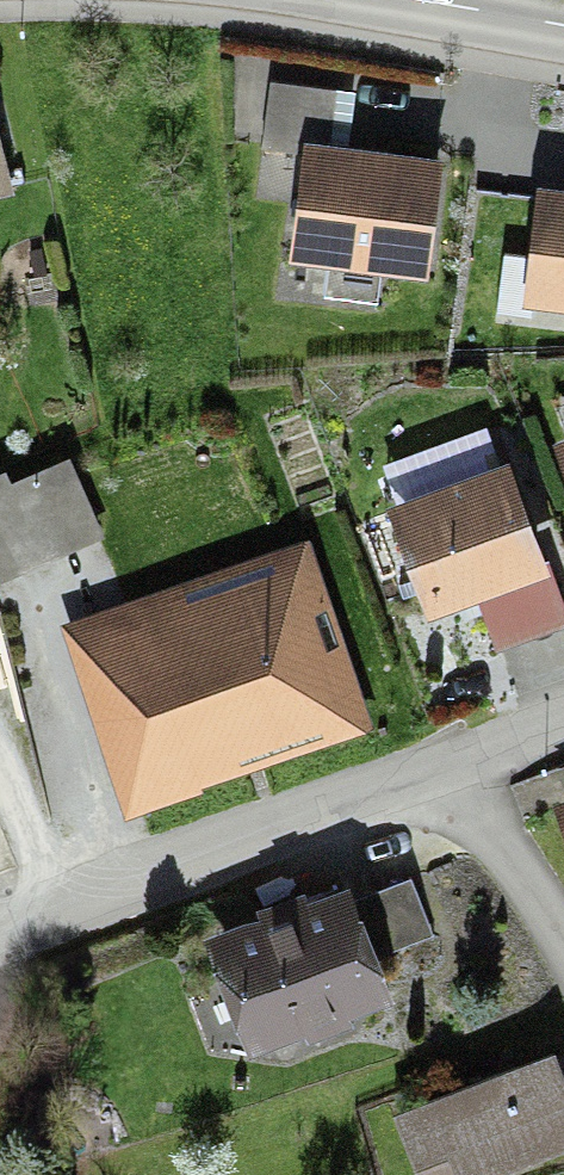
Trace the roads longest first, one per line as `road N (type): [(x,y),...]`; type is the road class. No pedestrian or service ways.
road 1 (residential): [(0,930),(445,766)]
road 2 (residential): [(445,766),(563,962)]
road 3 (secondary): [(417,0),(563,26)]
road 4 (residential): [(445,766),(563,721)]

